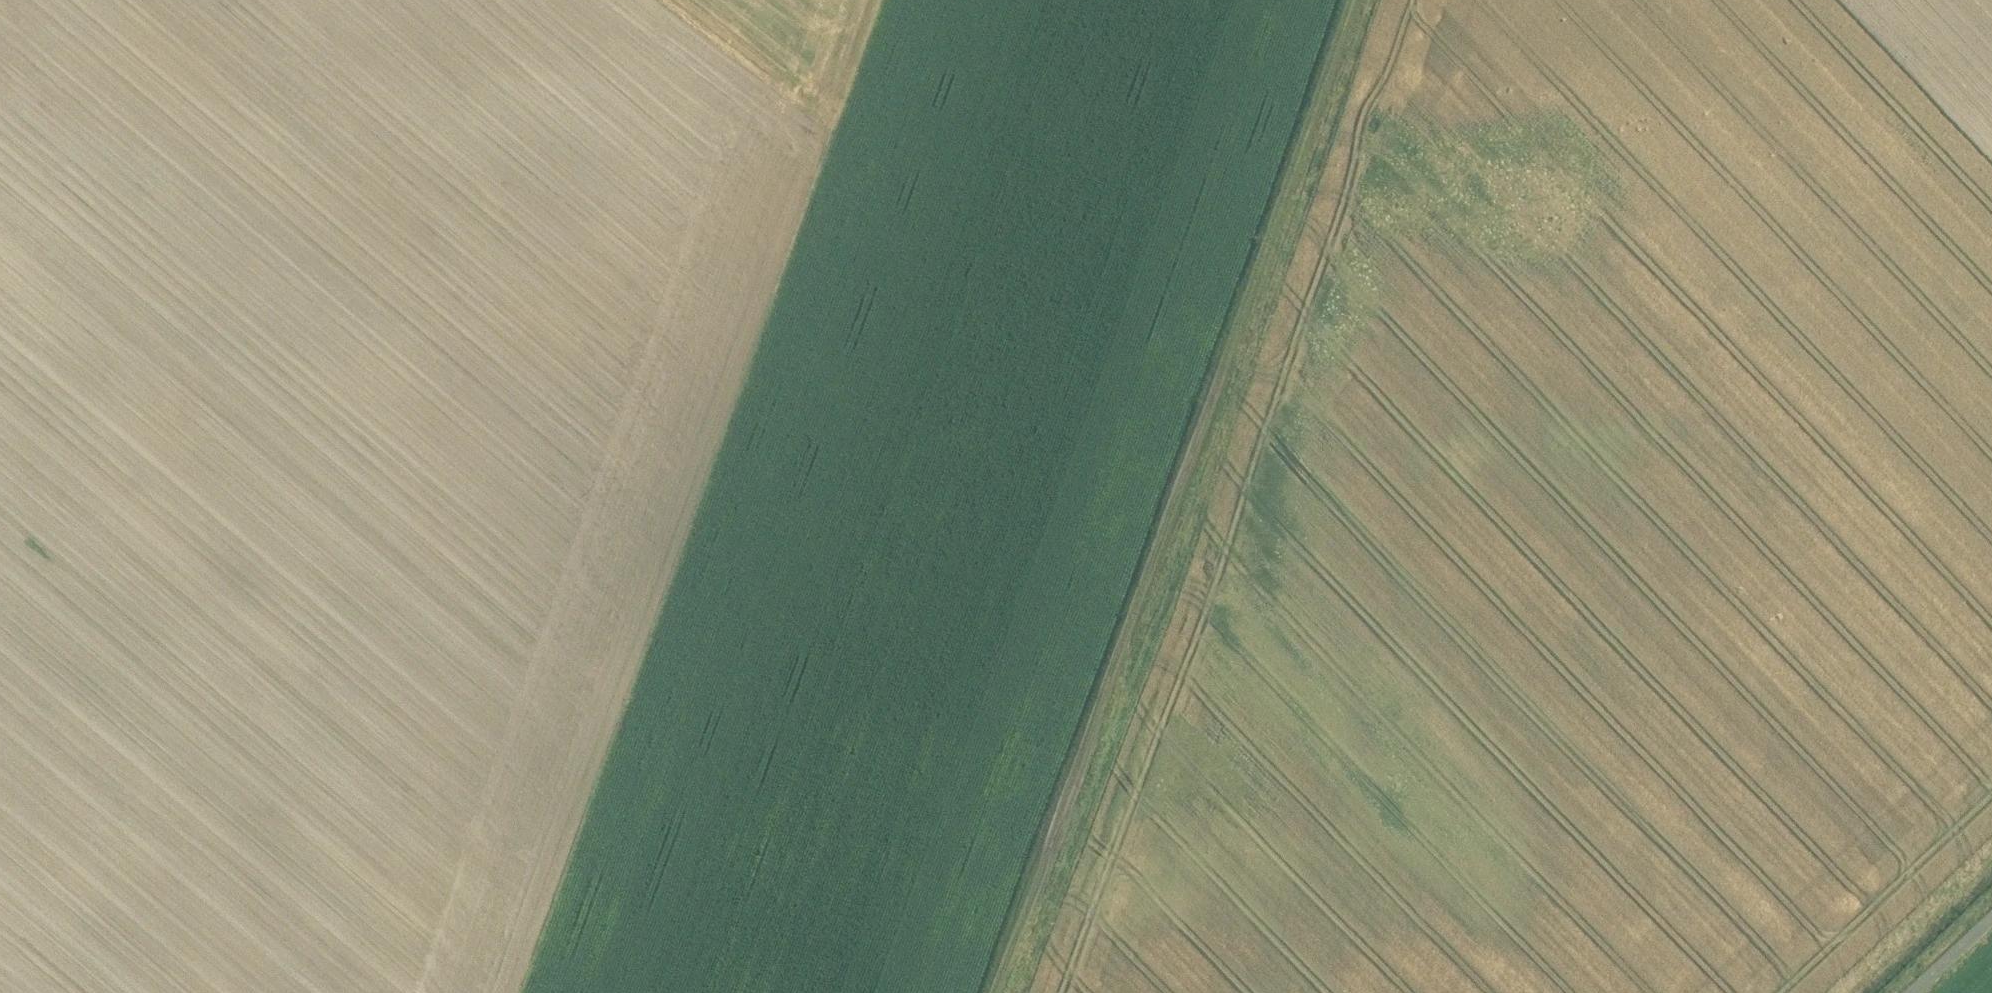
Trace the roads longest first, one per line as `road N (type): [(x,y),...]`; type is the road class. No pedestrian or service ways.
road 1 (track): [(1008,992),(1189,524),(1371,0)]

